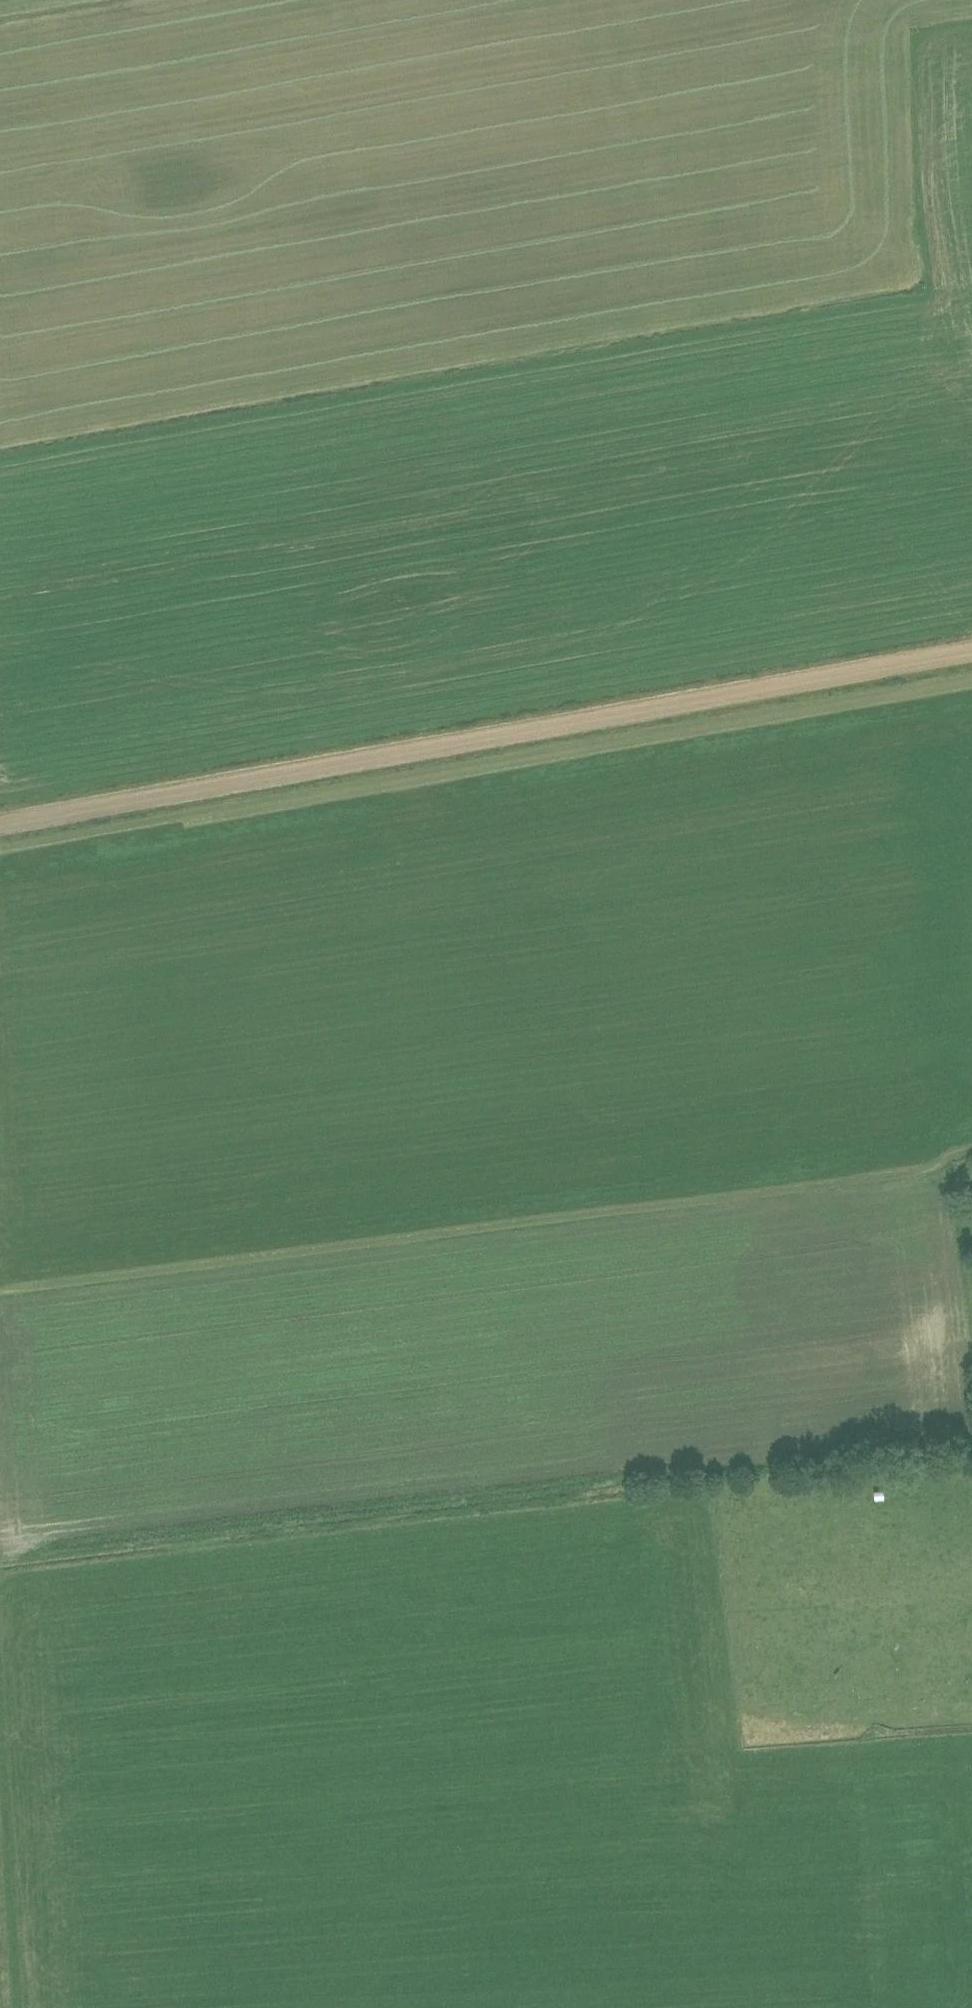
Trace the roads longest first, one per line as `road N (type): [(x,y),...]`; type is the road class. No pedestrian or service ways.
road 1 (track): [(0,823),(971,651)]

